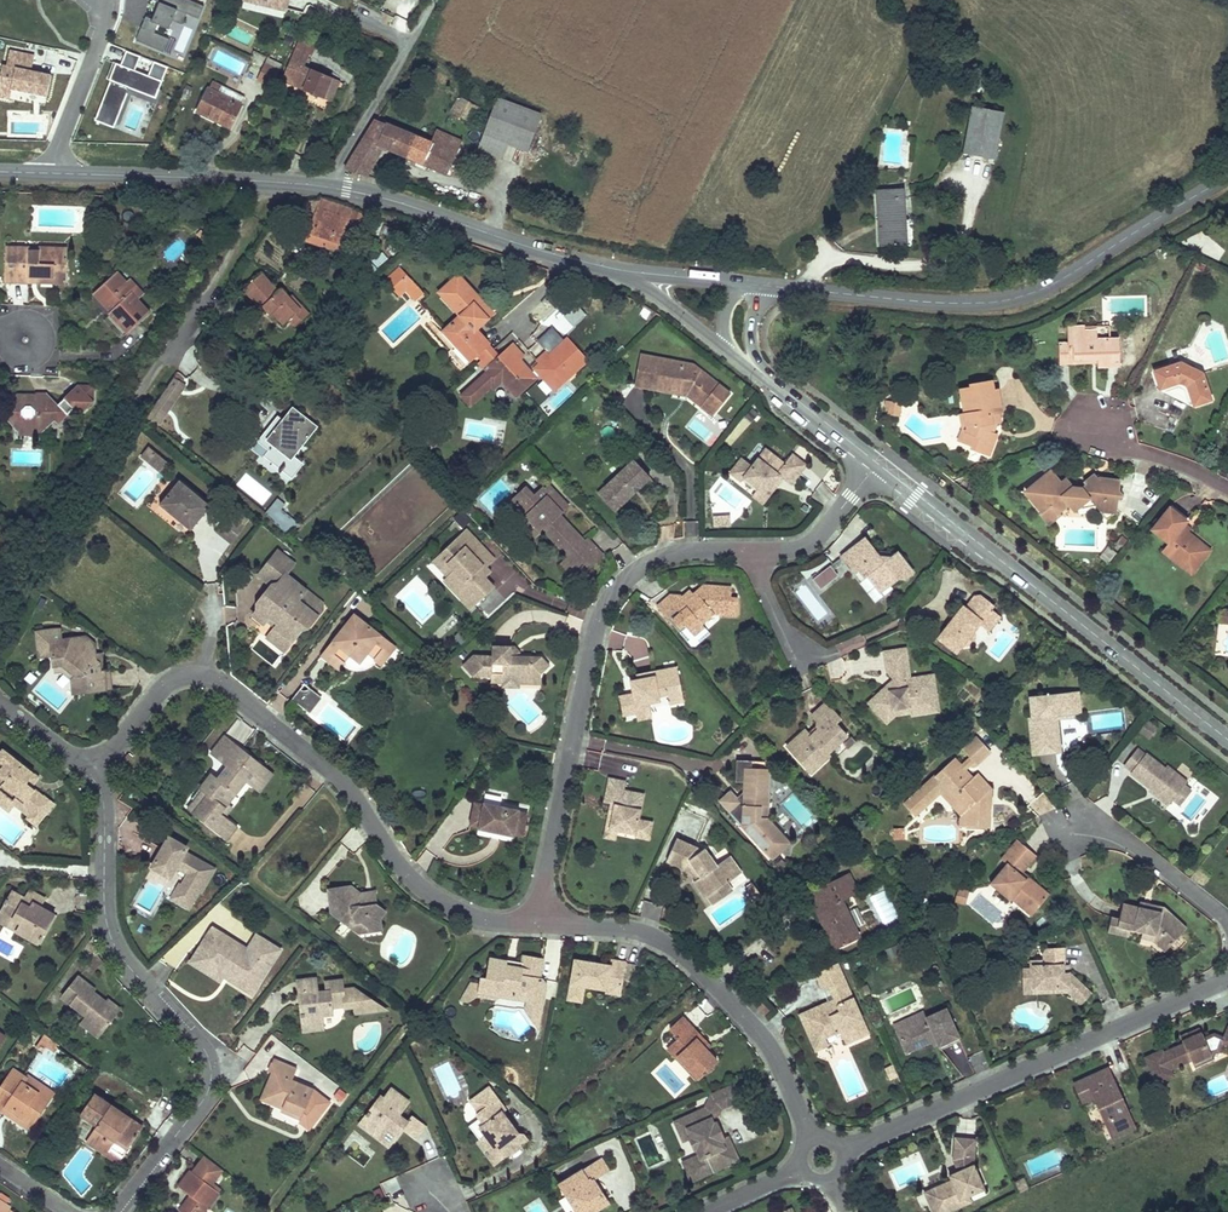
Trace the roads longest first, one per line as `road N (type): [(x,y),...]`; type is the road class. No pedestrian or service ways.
road 1 (residential): [(96,770),(167,682),(205,676),(329,769),(408,877),(433,897),(477,919),(539,923)]
road 2 (residential): [(117,1211),(207,1096),(212,1070),(112,942),(96,770)]
road 3 (tertiary): [(1227,178),(1024,296),(931,303),(763,286)]
road 4 (residential): [(539,923),(604,609),(623,583),(669,555),(756,552)]
road 5 (secondary): [(877,464),(1227,740)]
road 6 (residential): [(843,1152),(1227,979)]
road 7 (residential): [(539,923),(645,933),(674,948),(771,1048),(815,1140)]
road 8 (secondary): [(619,270),(338,189)]
road 9 (secondary): [(338,189),(55,174)]
road 10 (unclassified): [(338,189),(342,167),(435,0)]
road 11 (residential): [(55,174),(103,31),(103,0)]
road 12 (residential): [(1075,825),(1124,840),(1227,919)]
road 13 (residential): [(756,552),(809,546),(877,464)]
road 14 (residential): [(1095,426),(1135,451),(1227,489)]
road 15 (secondary): [(764,374),(877,464)]
road 16 (secondary): [(619,270),(725,348)]
road 17 (tertiary): [(744,284),(619,270)]

